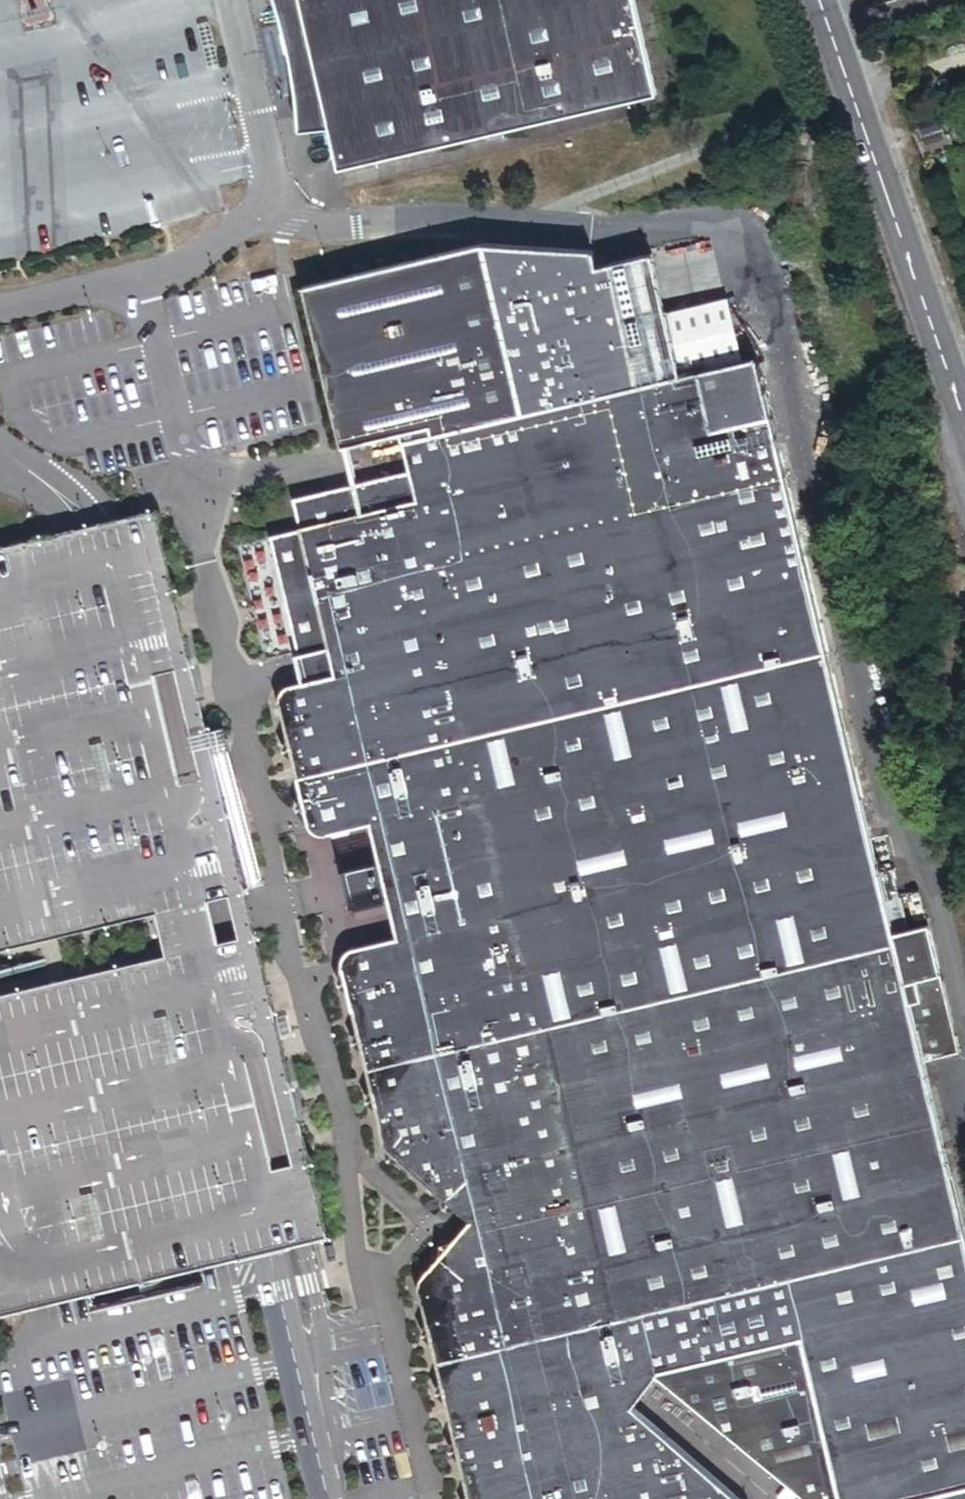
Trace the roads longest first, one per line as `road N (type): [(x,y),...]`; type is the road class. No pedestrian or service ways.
road 1 (secondary): [(819,0),(950,378)]

